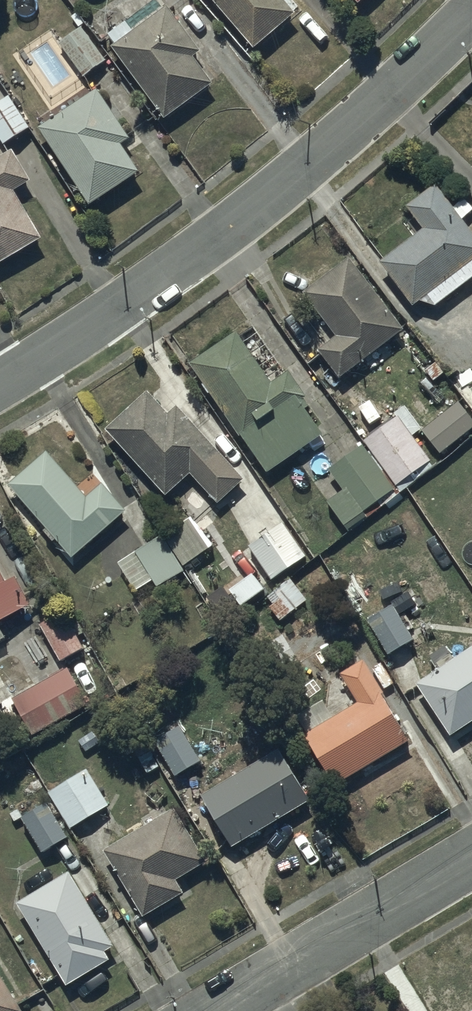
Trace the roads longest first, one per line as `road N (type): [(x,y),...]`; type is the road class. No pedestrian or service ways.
road 1 (residential): [(0,380),(112,314),(283,184),(471,8)]
road 2 (residential): [(471,859),(217,1010)]

